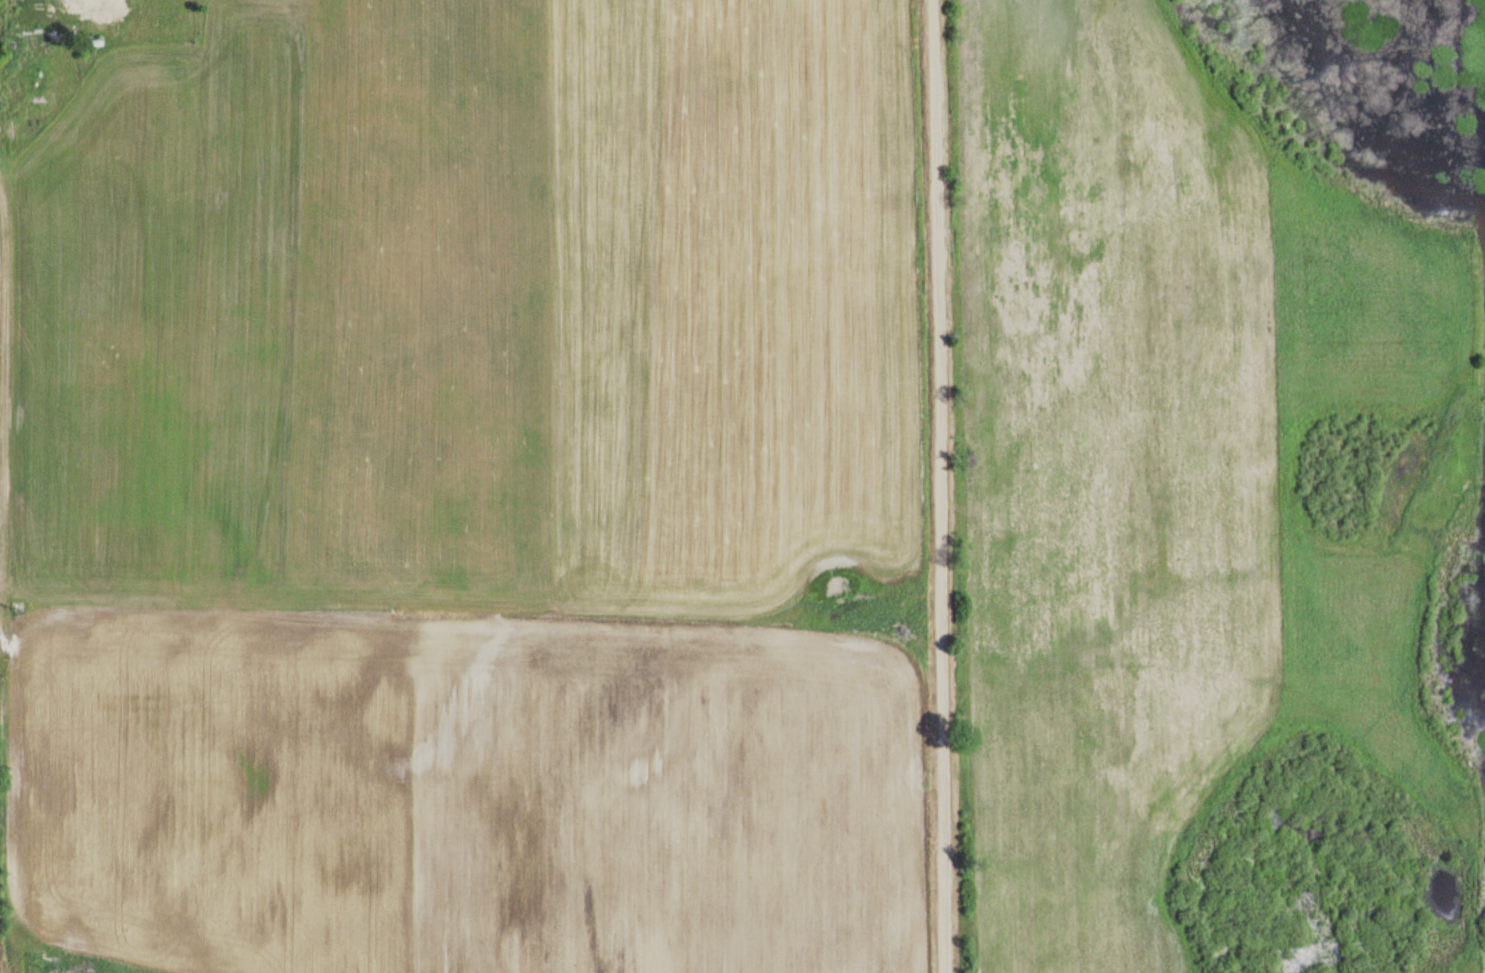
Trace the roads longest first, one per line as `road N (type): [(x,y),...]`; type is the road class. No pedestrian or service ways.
road 1 (residential): [(949,972),(932,0)]

